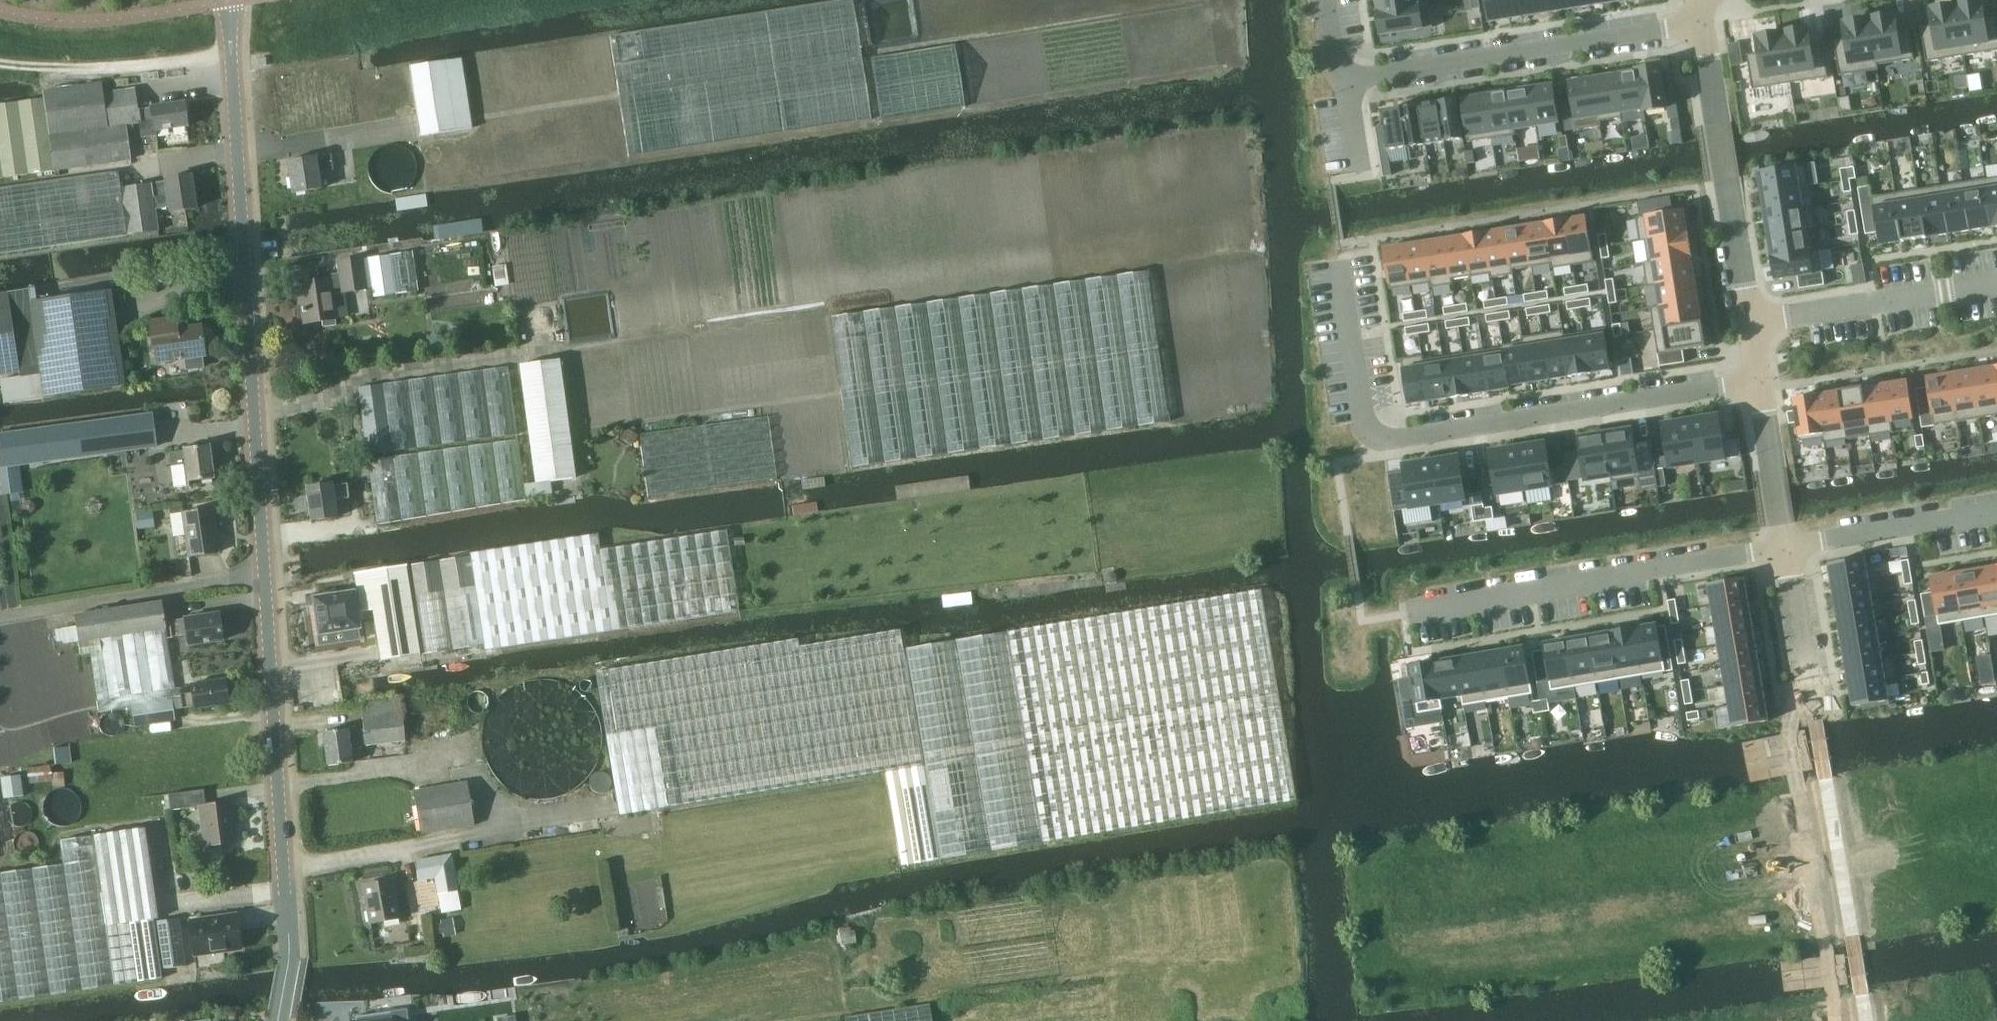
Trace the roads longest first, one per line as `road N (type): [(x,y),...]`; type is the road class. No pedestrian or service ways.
road 1 (residential): [(278,1020),(290,960),(230,16)]
road 2 (residential): [(1342,265),(1366,425),(1385,441),(1761,380)]
road 3 (residential): [(1422,604),(1787,544)]
road 4 (residential): [(1347,79),(1700,24)]
road 5 (residential): [(1996,282),(1749,322)]
road 6 (residential): [(1787,544),(1996,509)]
road 7 (residential): [(1818,719),(1787,544)]
road 8 (residential): [(1787,544),(1761,380)]
road 9 (residential): [(1700,24),(1724,184)]
road 10 (residential): [(1749,322),(1724,184)]

